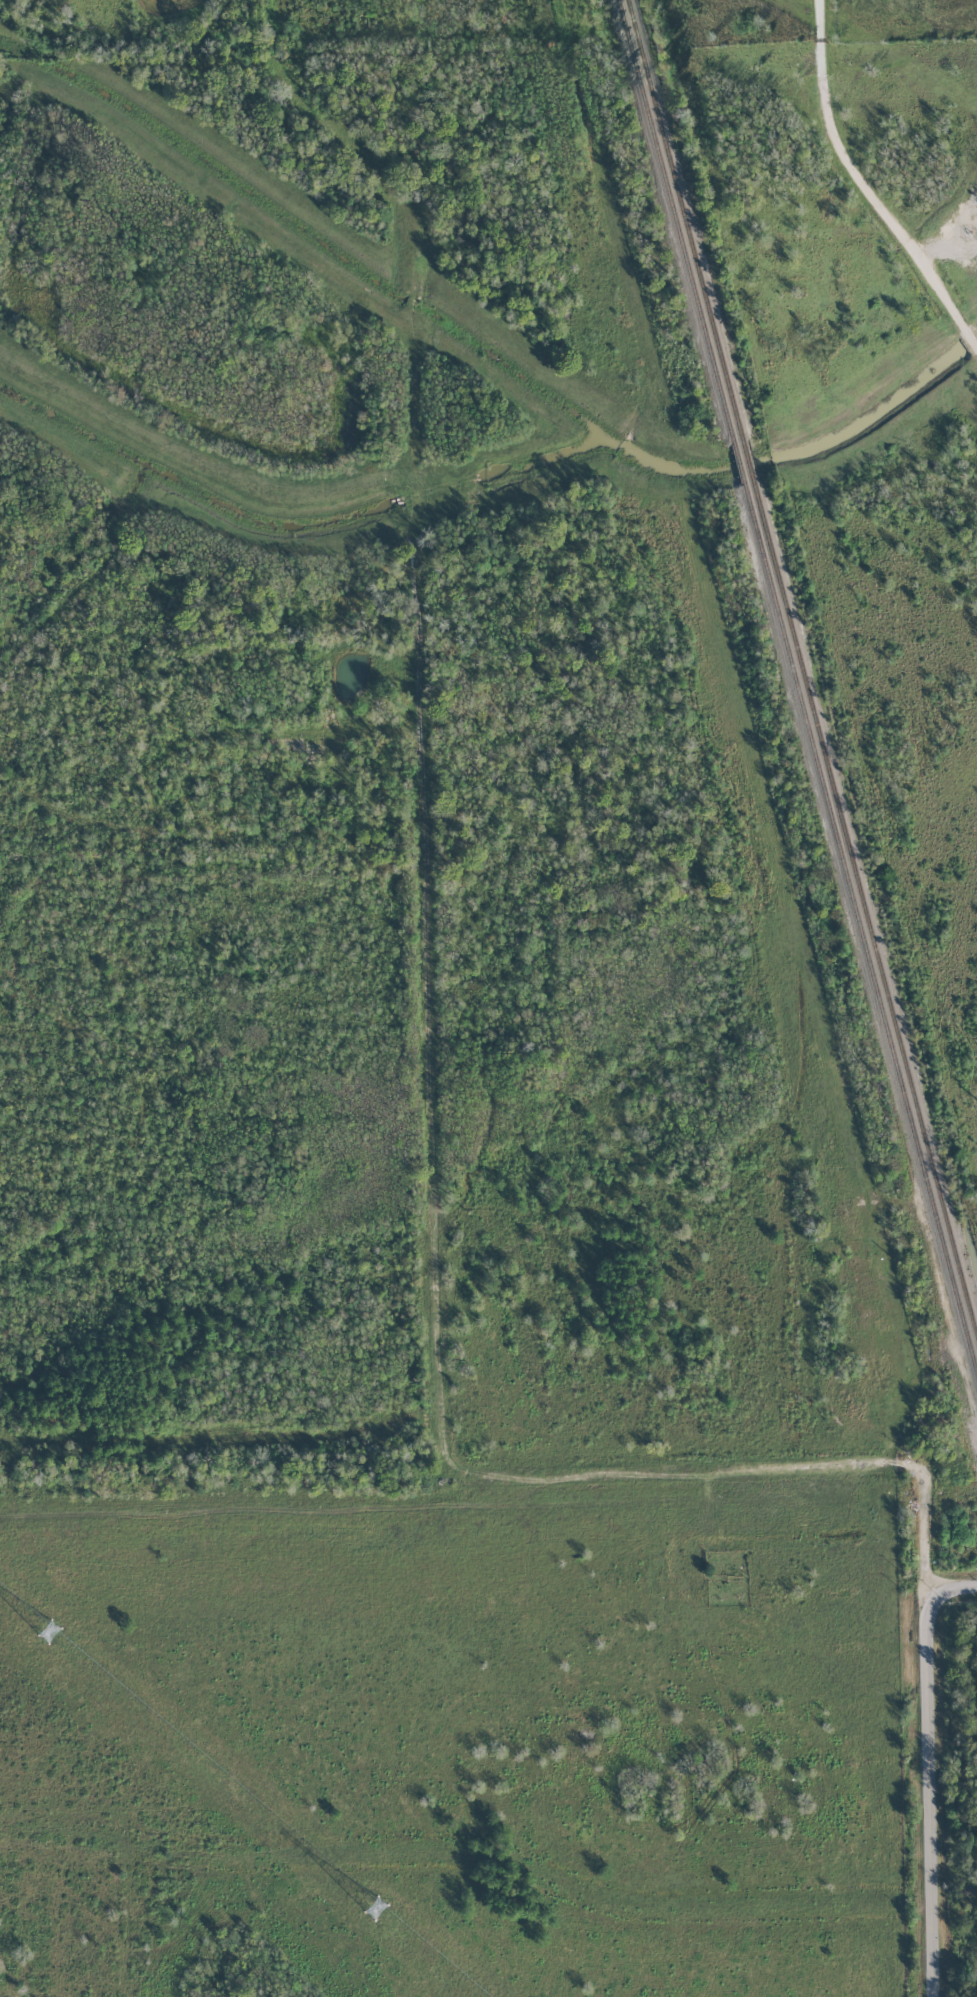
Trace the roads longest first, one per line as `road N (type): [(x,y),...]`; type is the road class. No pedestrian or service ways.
road 1 (residential): [(418,557),(448,1461),(493,1477),(911,1466),(923,1476),(925,1575),(937,1595)]
road 2 (tertiary): [(932,1996),(925,1630),(937,1595)]
road 3 (residential): [(437,1139),(172,1156)]

